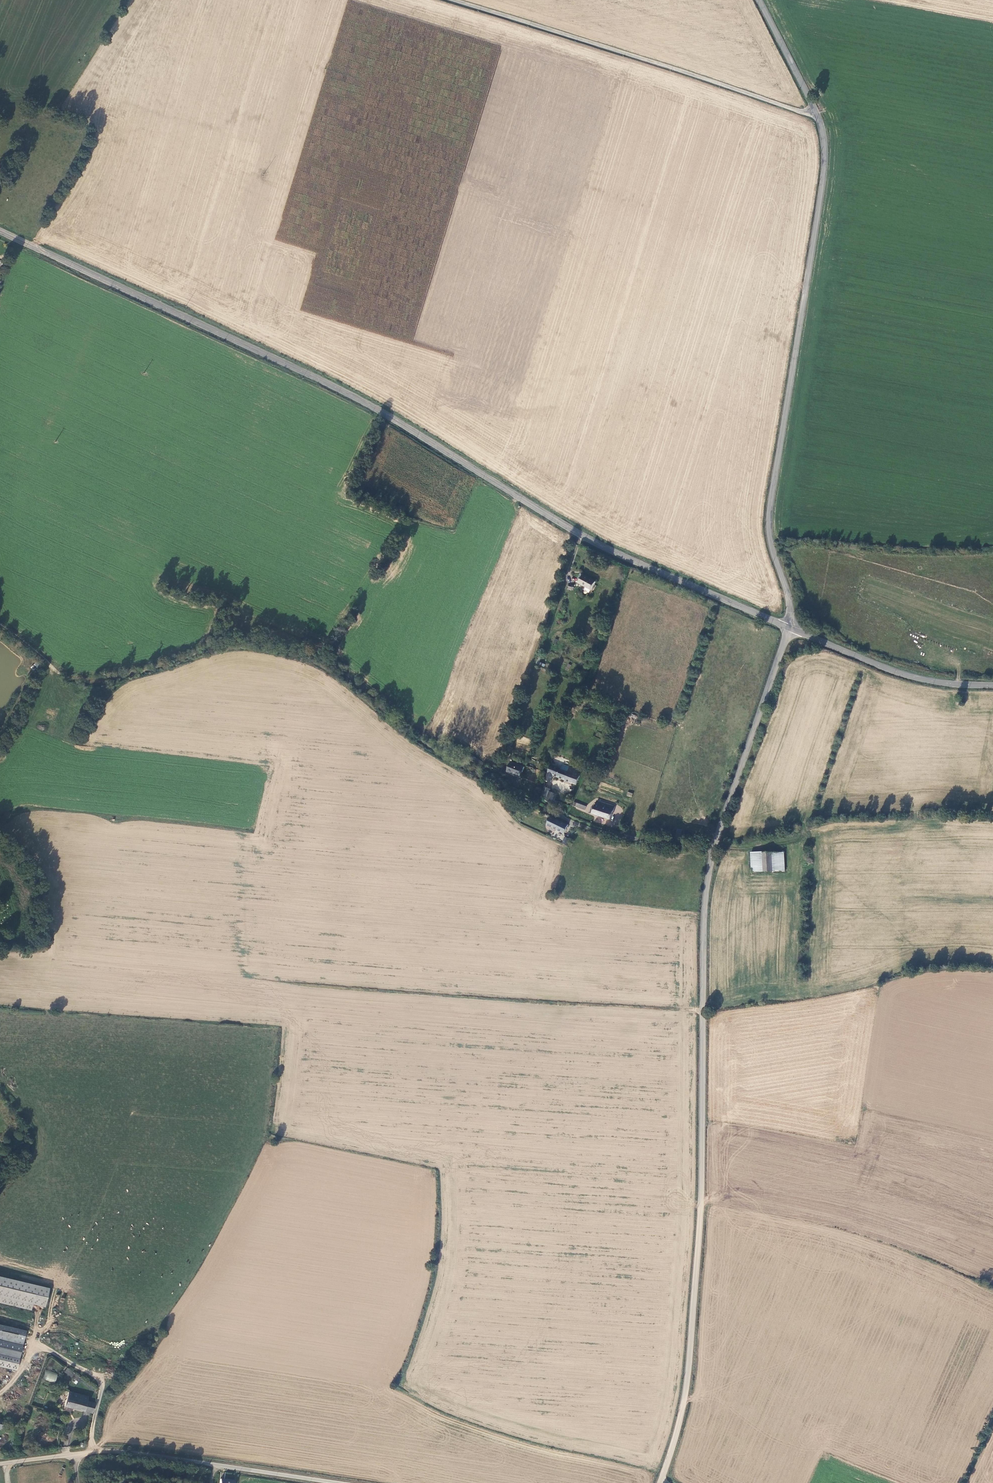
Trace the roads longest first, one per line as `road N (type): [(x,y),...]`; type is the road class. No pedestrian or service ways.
road 1 (tertiary): [(0,231),(336,388),(584,536),(789,628)]
road 2 (unclassified): [(658,1482),(676,1438),(690,1348),(708,883),(725,808),(789,628)]
road 3 (unclassified): [(789,628),(769,515),(824,142),(759,0)]
road 4 (unclassified): [(335,1482),(92,1450),(0,1463)]
road 5 (tertiary): [(789,628),(914,677),(992,685)]

